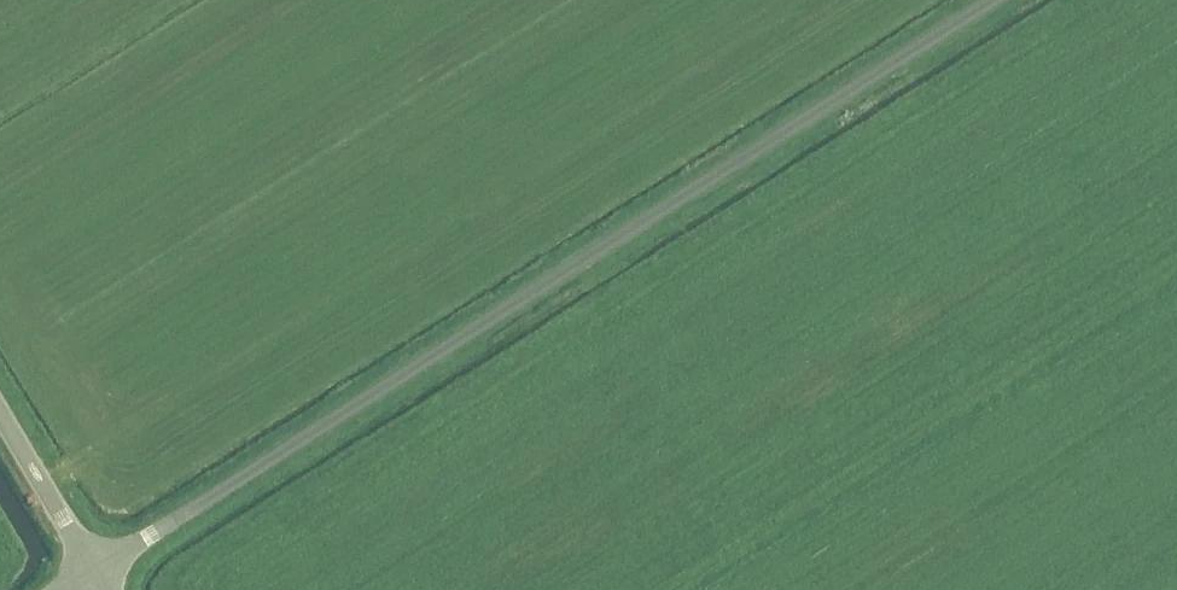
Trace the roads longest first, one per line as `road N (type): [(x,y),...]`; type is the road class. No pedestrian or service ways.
road 1 (unclassified): [(99,564),(652,225),(993,0)]
road 2 (unclassified): [(99,564),(0,403)]

